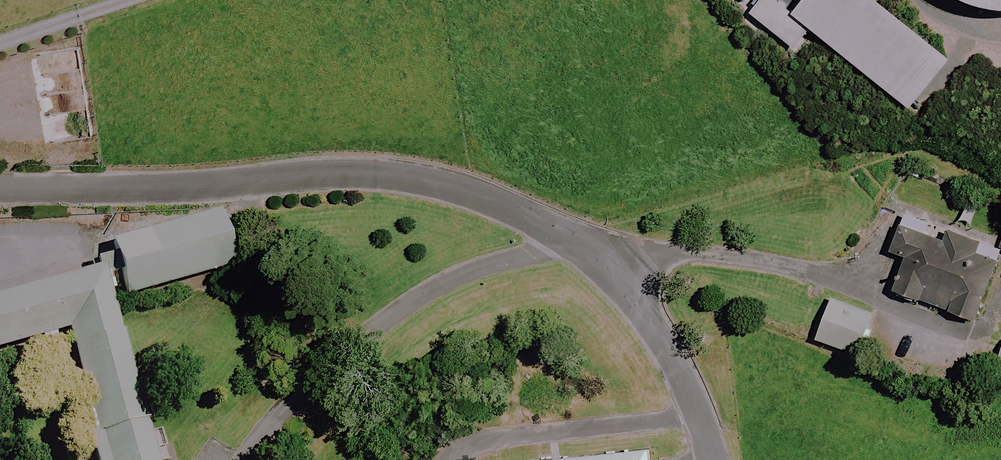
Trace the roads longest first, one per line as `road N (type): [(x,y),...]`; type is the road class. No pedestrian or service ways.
road 1 (unclassified): [(573,235),(460,187),(393,177),(0,190)]
road 2 (unclassified): [(243,459),(311,381),(384,323),(470,272),(573,235)]
road 3 (unclassified): [(711,459),(677,365),(628,287),(573,235)]
road 4 (track): [(0,37),(115,0)]

